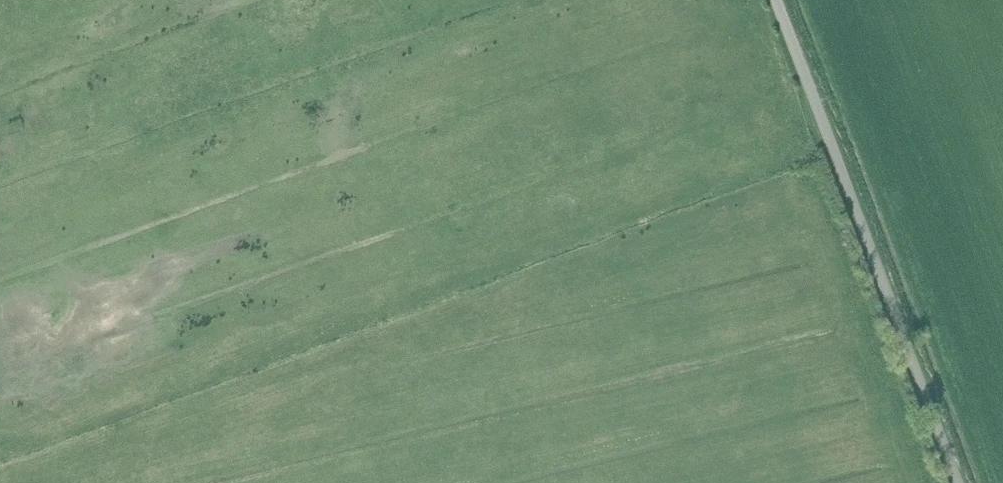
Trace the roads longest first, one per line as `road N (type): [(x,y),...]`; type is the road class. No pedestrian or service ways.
road 1 (unclassified): [(959,482),(780,0)]

